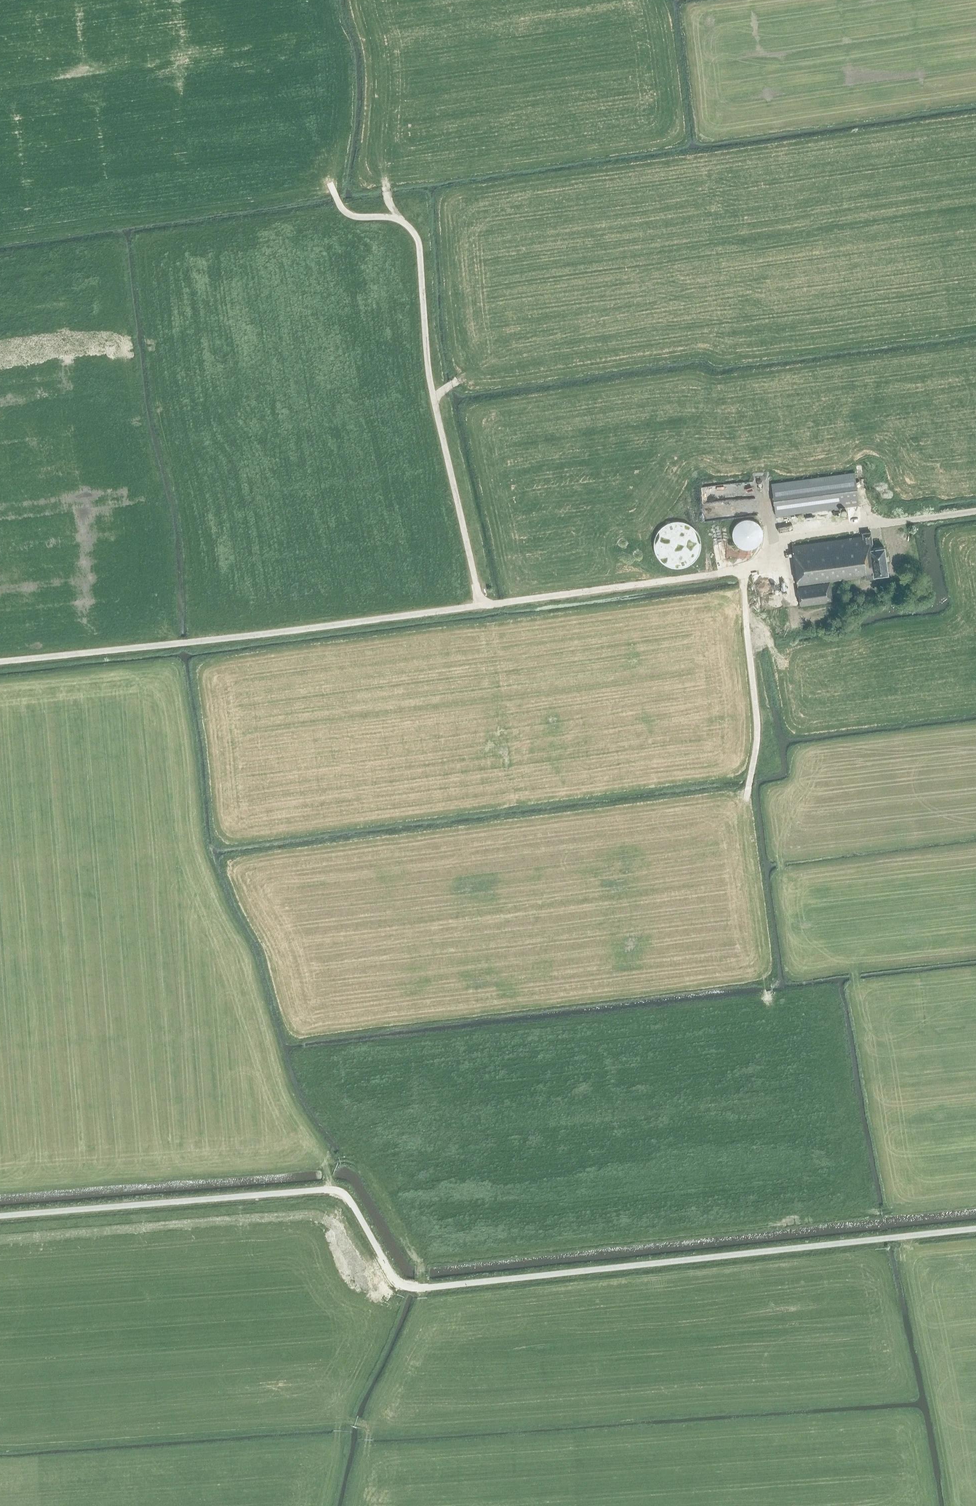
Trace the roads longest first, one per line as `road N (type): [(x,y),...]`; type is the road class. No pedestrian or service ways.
road 1 (unclassified): [(0,1216),(334,1190),(349,1199),(398,1283),(417,1288),(975,1228)]

